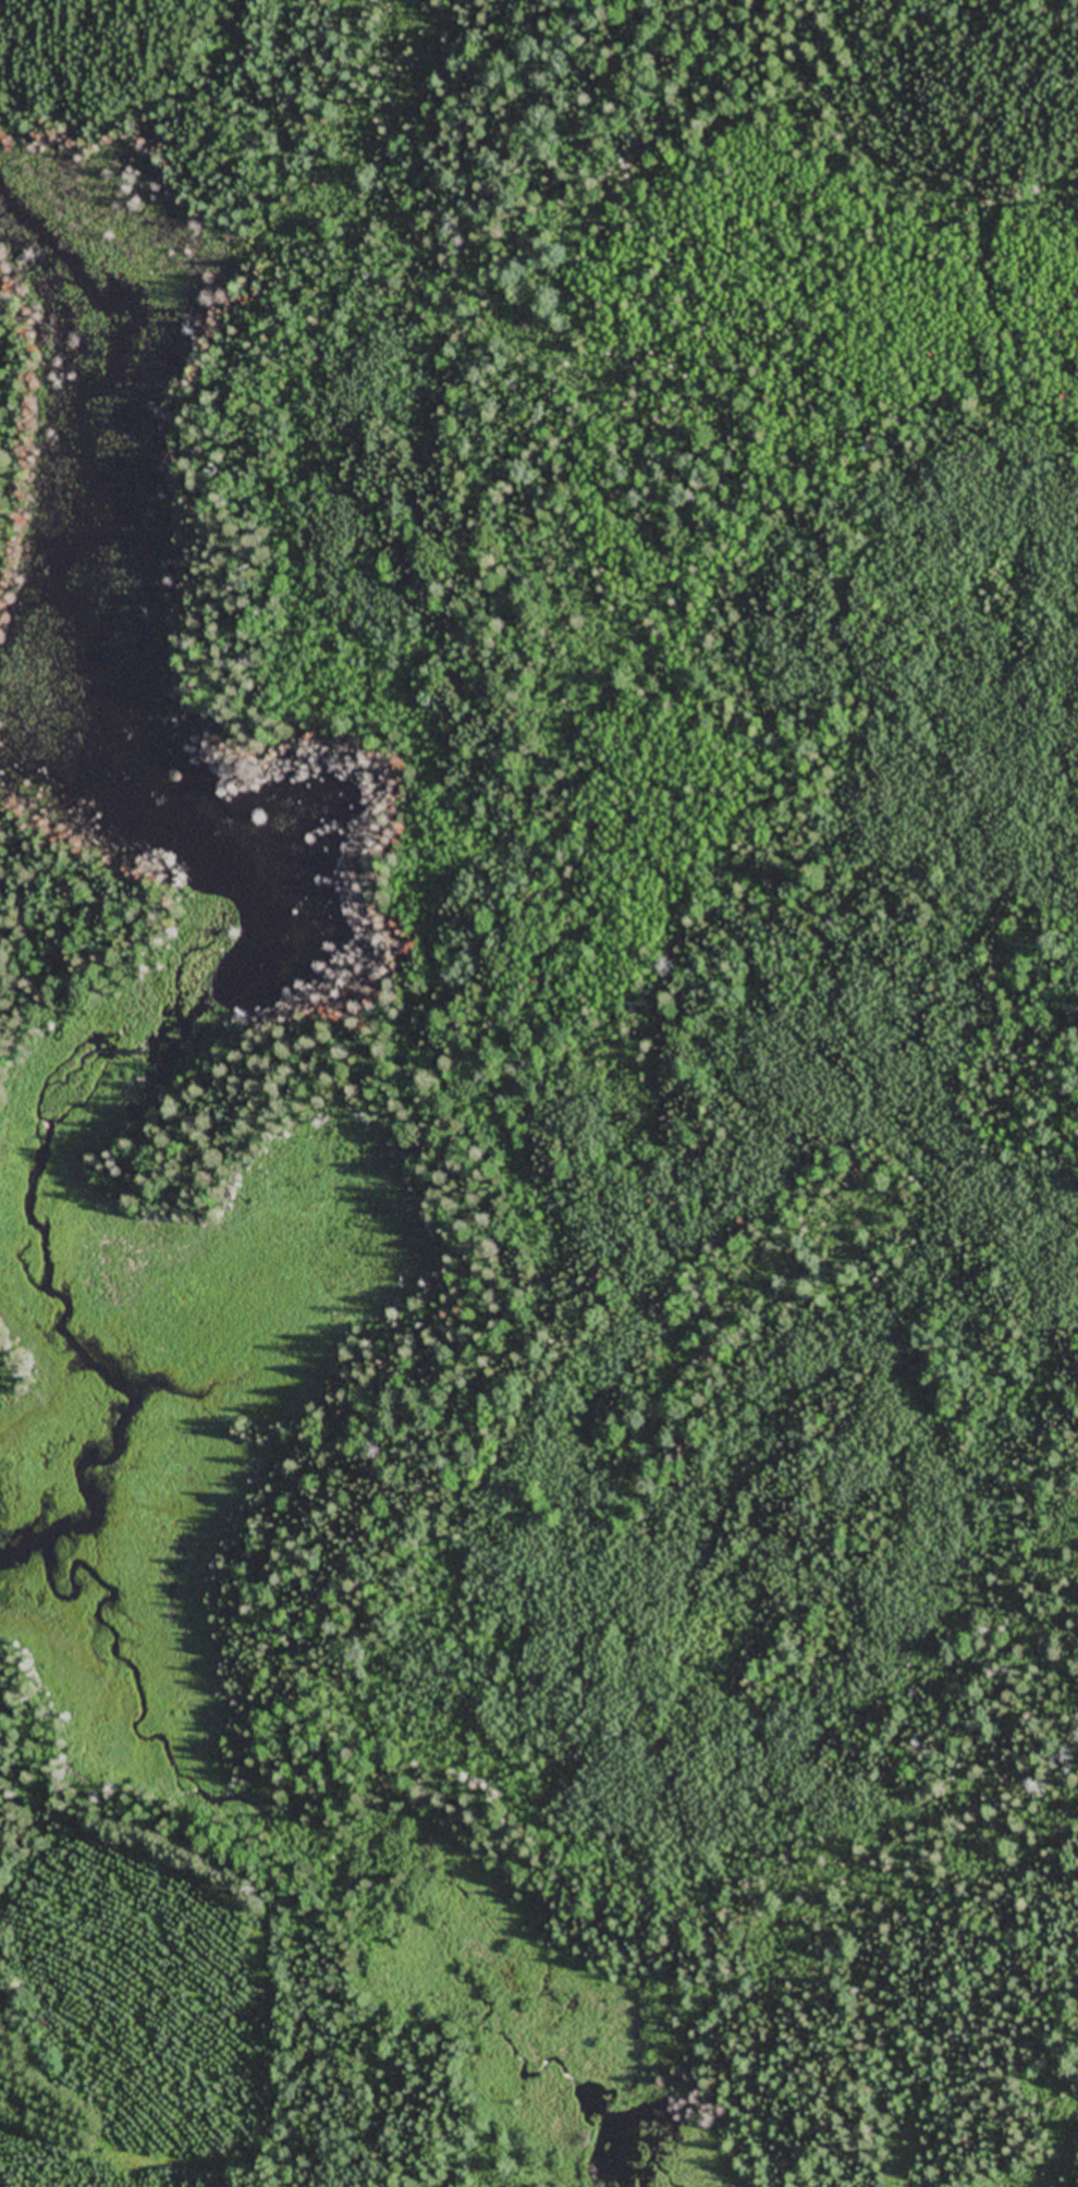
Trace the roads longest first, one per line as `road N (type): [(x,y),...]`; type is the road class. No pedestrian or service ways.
road 1 (residential): [(0,1481),(40,1485),(146,1550),(194,1640),(207,1764),(179,2028),(149,2186)]

